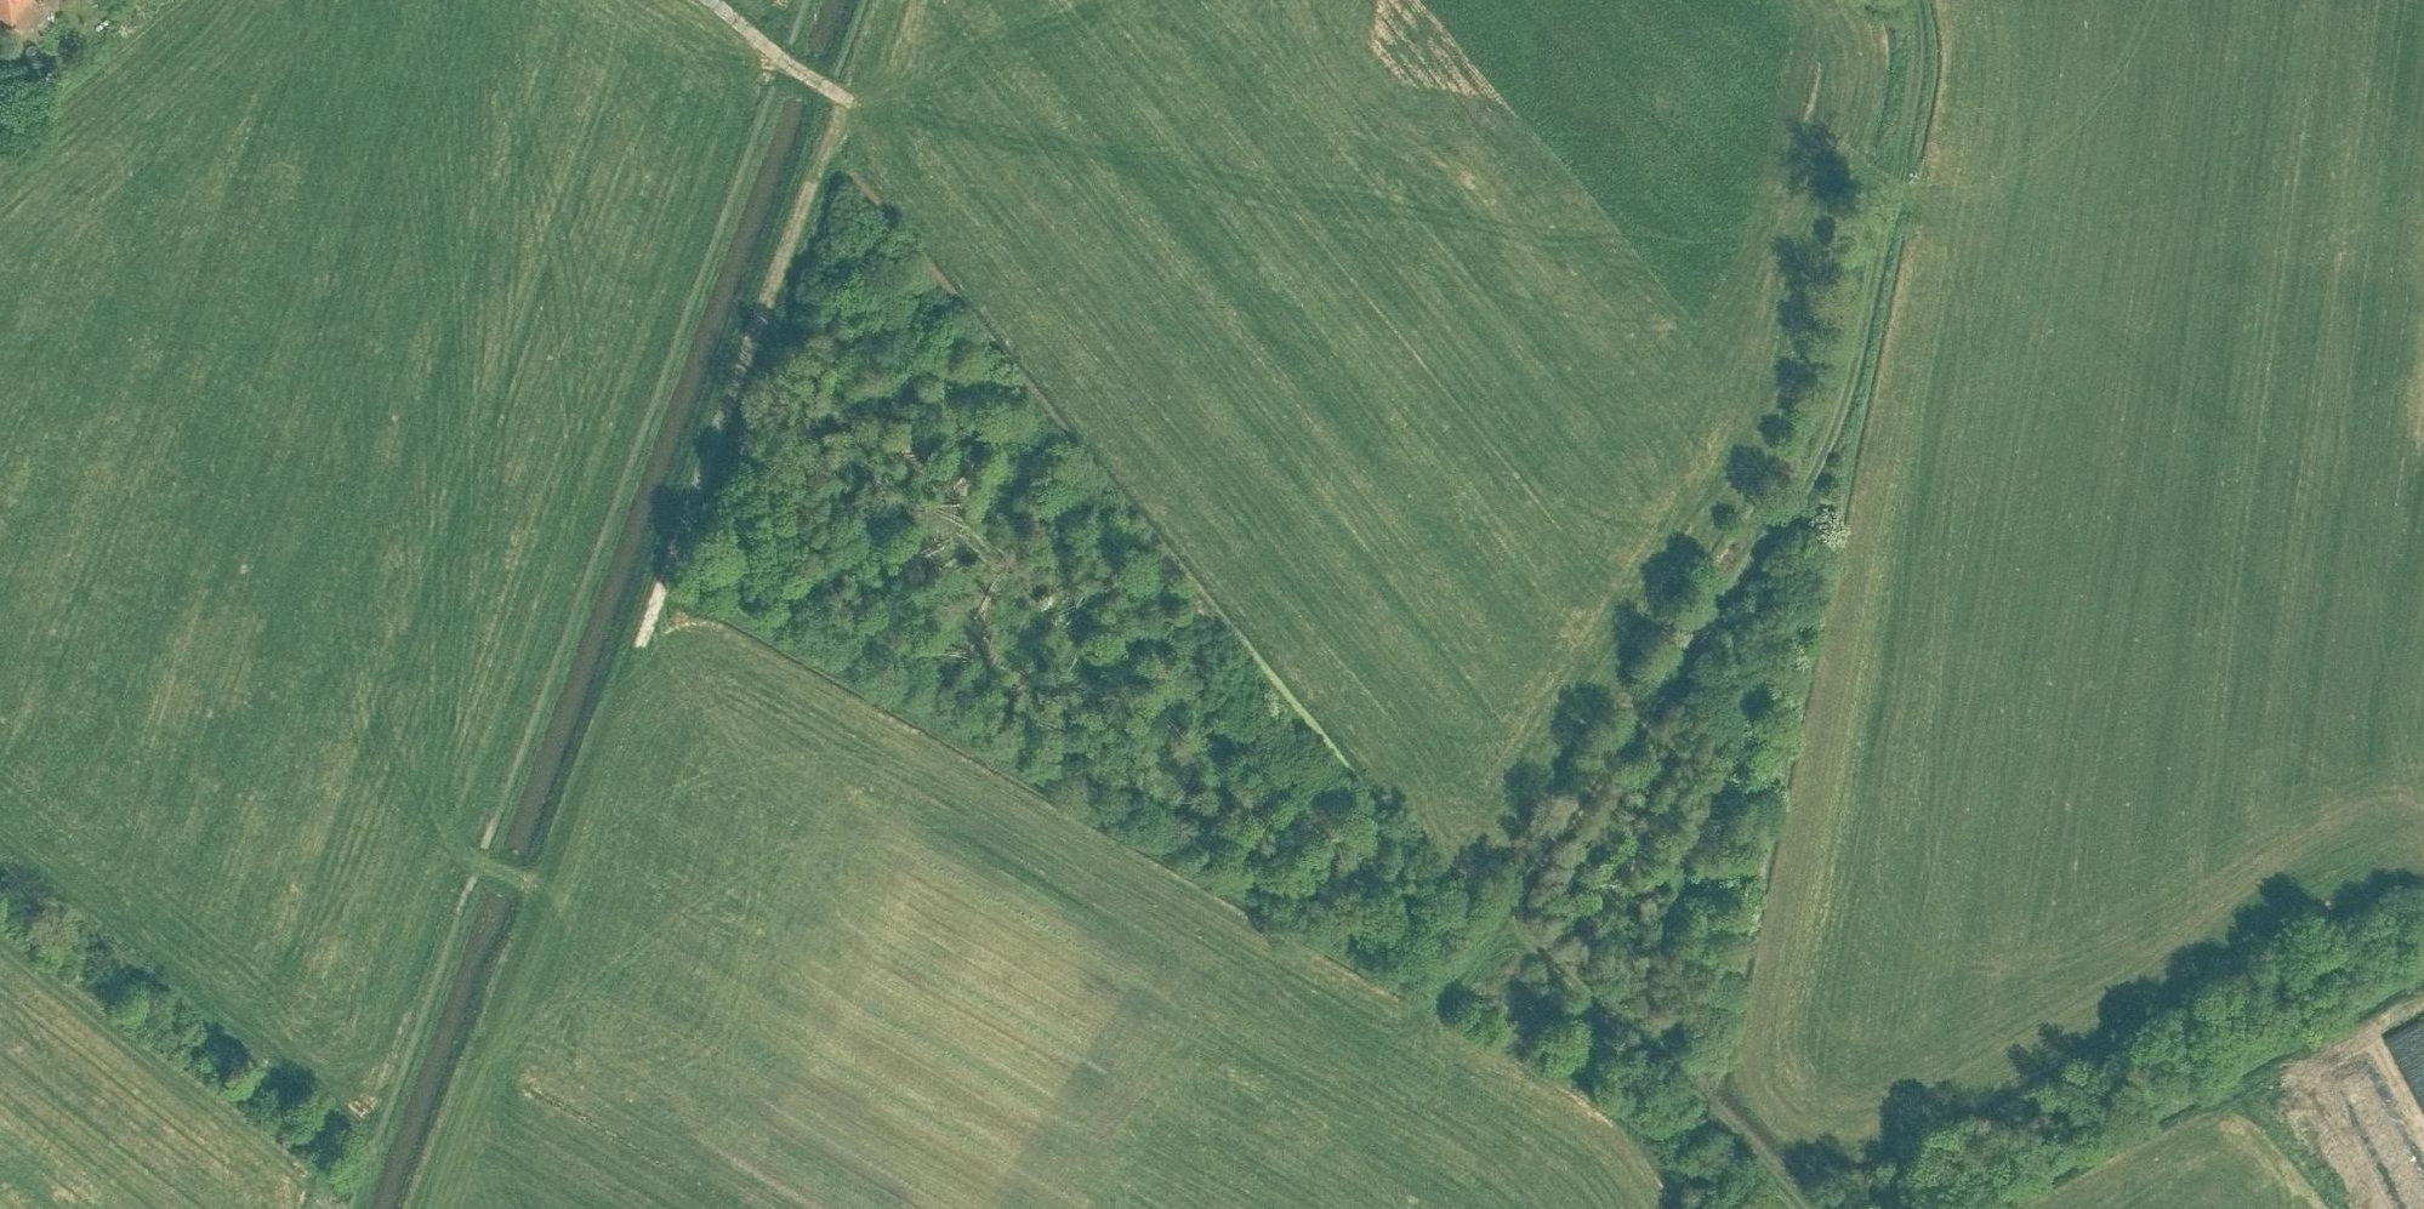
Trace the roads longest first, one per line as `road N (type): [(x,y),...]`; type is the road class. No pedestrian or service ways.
road 1 (track): [(1804,1208),(1525,935),(1508,908),(1746,567),(1840,415),(1915,83),(1910,0)]
road 2 (track): [(1438,1018),(1508,908)]

